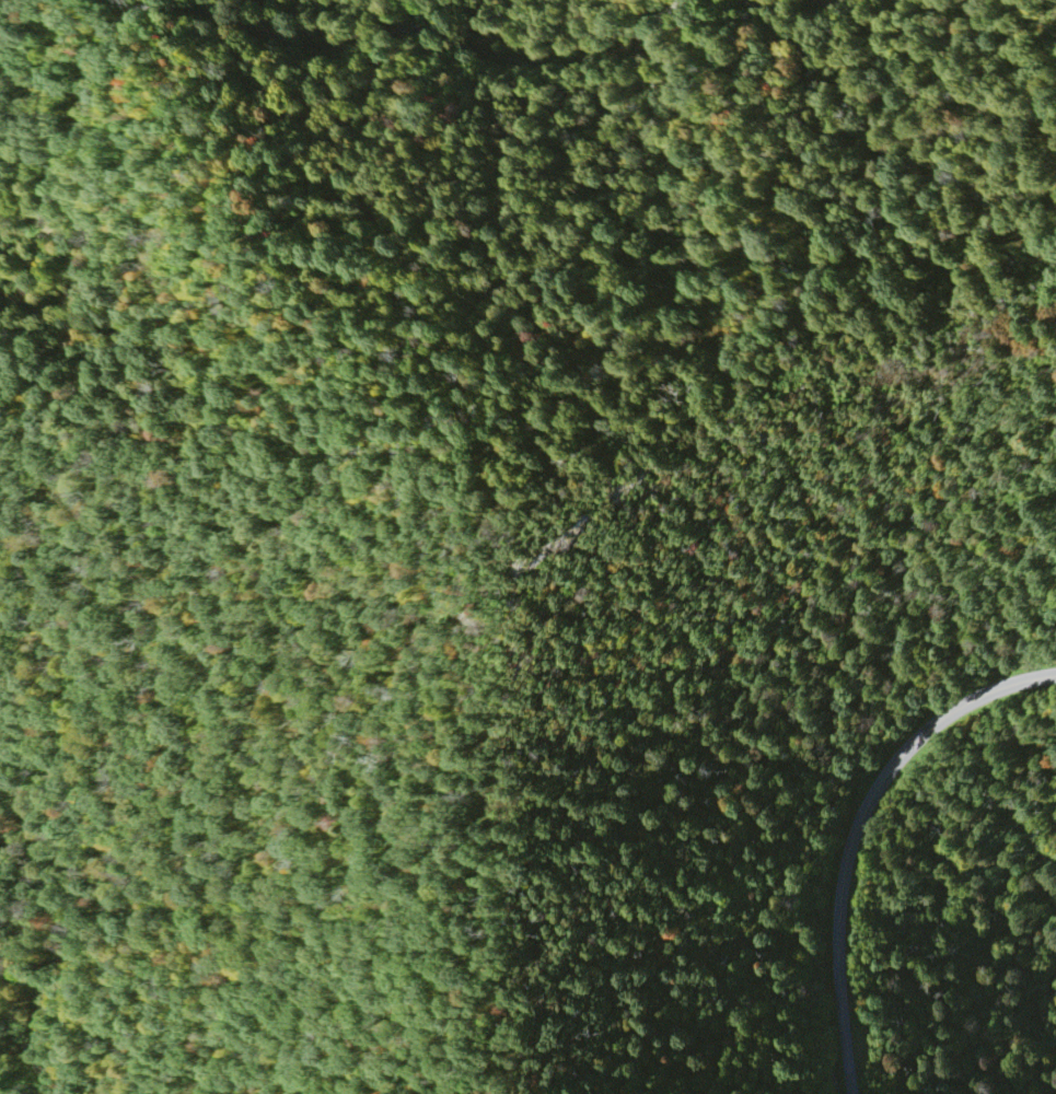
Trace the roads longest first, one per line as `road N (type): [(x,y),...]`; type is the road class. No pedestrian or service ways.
road 1 (secondary): [(853,1093),(840,908),(849,856),(872,800),(904,755),(948,717),(997,691),(1055,677)]

